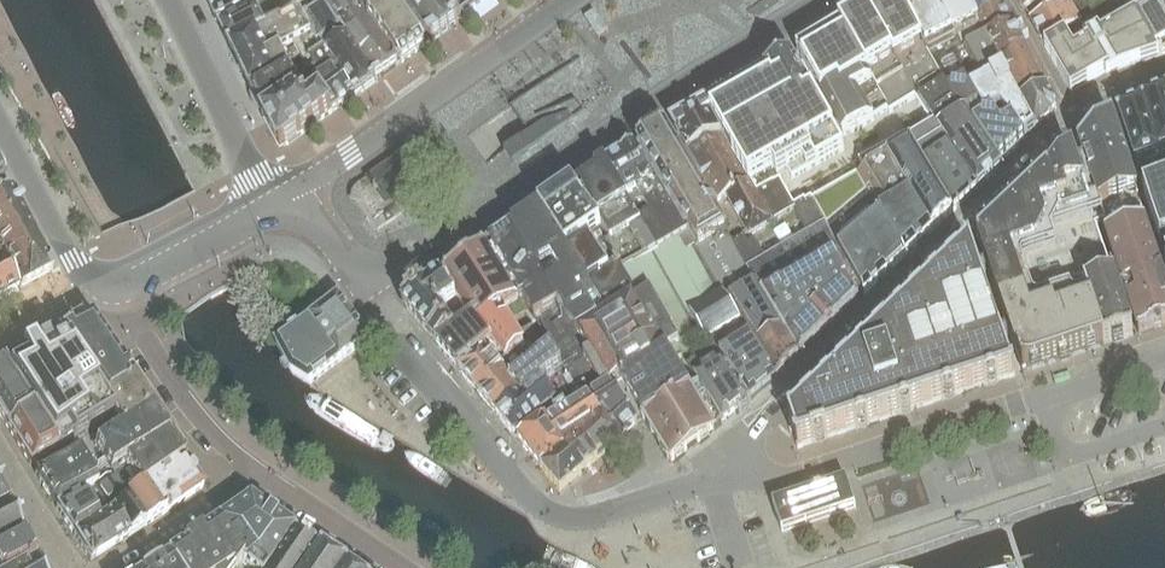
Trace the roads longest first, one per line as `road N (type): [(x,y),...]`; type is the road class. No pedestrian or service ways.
road 1 (tertiary): [(362,288),(823,0)]
road 2 (residential): [(1079,128),(735,442),(719,476)]
road 3 (residential): [(362,288),(514,485),(553,517),(589,519),(719,476)]
road 4 (tertiary): [(571,0),(293,199)]
road 5 (residential): [(719,476),(798,477),(1042,399)]
road 6 (residential): [(256,470),(206,425),(106,281)]
road 7 (tertiary): [(271,211),(168,0)]
road 8 (tertiary): [(0,126),(76,265),(106,281)]
road 9 (tertiary): [(106,281),(136,279),(271,211)]
road 10 (residential): [(103,567),(256,470)]
road 11 (residential): [(400,567),(256,470)]
road 12 (residential): [(1079,128),(1010,0)]
road 13 (residential): [(0,446),(72,567)]
road 14 (residential): [(1164,359),(1042,399)]

